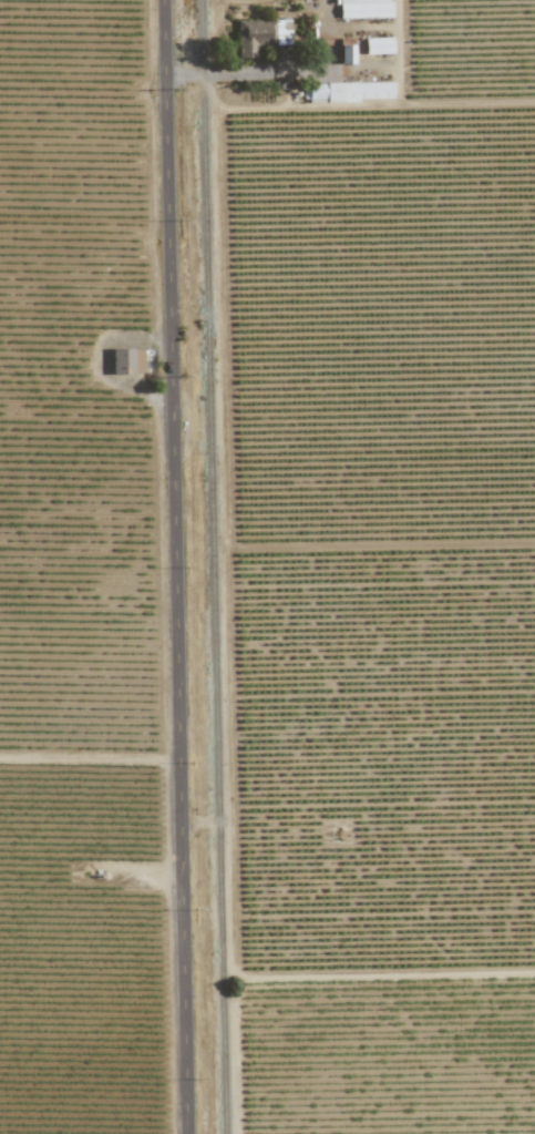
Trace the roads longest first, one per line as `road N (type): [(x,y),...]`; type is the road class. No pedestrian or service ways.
road 1 (residential): [(190,1133),(161,0)]

